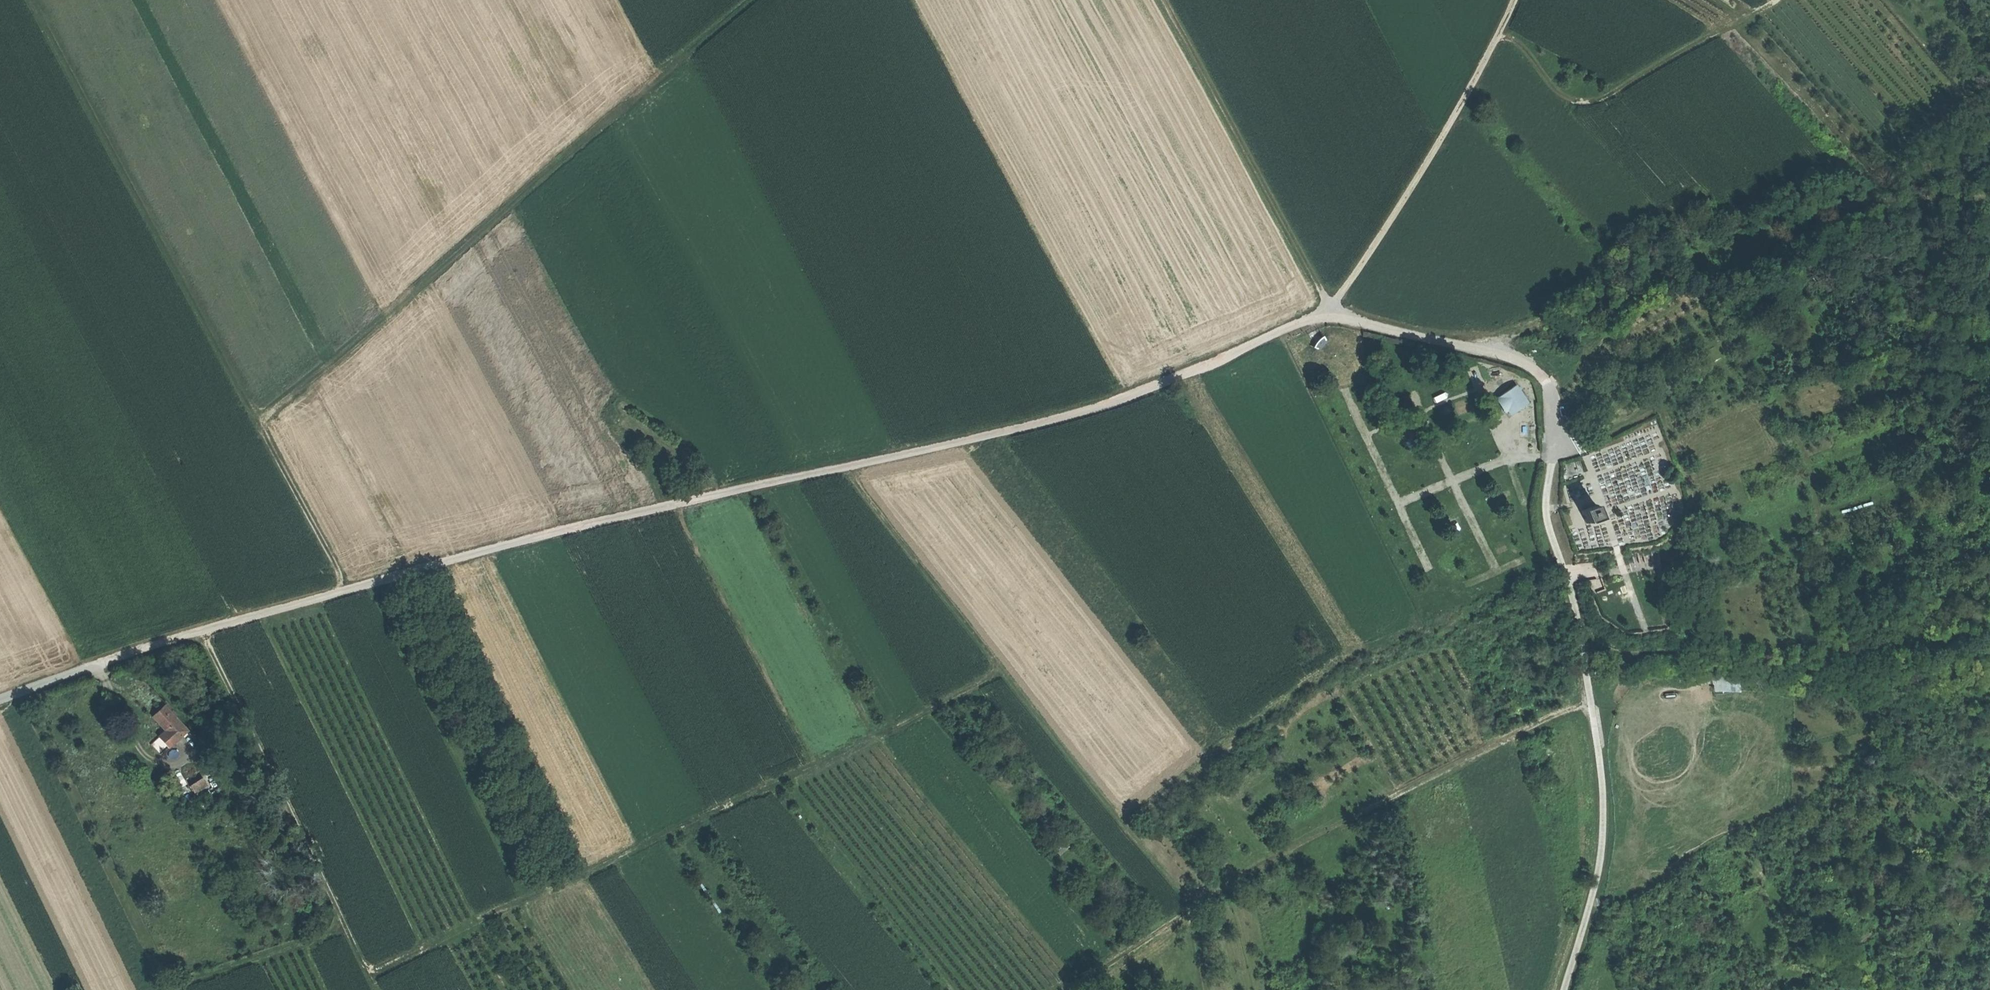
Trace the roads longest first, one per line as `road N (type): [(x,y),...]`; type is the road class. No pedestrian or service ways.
road 1 (track): [(202,630),(720,491),(1038,425),(1118,401),(1331,310),(1462,105),(1515,0)]
road 2 (track): [(1197,906),(998,668),(893,729),(371,974)]
road 3 (unclassified): [(1566,989),(1603,857),(1604,819),(1582,622),(1548,508),(1548,385),(1522,359),(1331,310)]
road 4 (track): [(750,0),(258,425),(344,589)]
road 5 (track): [(1593,706),(1565,710),(1461,760),(1197,906),(1065,989)]
road 6 (track): [(258,425),(32,0)]
road 7 (track): [(380,989),(202,630)]
road 8 (track): [(1164,0),(1331,310)]
road 9 (track): [(1774,0),(1594,101),(1565,96),(1501,33)]
road 10 (track): [(1582,622),(1612,653),(1823,665)]
road 11 (track): [(998,668),(847,465)]
road 12 (track): [(1823,665),(1873,695),(1933,778),(1989,837)]

